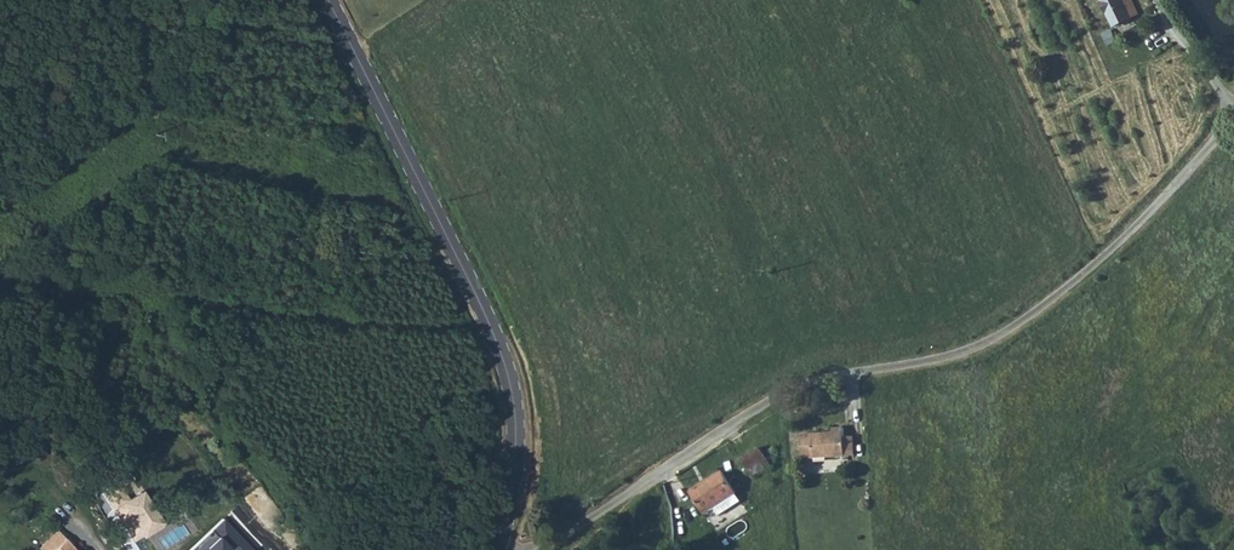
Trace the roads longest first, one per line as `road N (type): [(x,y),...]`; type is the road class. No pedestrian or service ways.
road 1 (unclassified): [(533,549),(788,392),(993,339),(1059,298),(1115,249),(1231,122)]
road 2 (secondary): [(328,0),(508,379),(514,458),(496,549)]
road 3 (unclassified): [(1231,122),(1156,0)]

